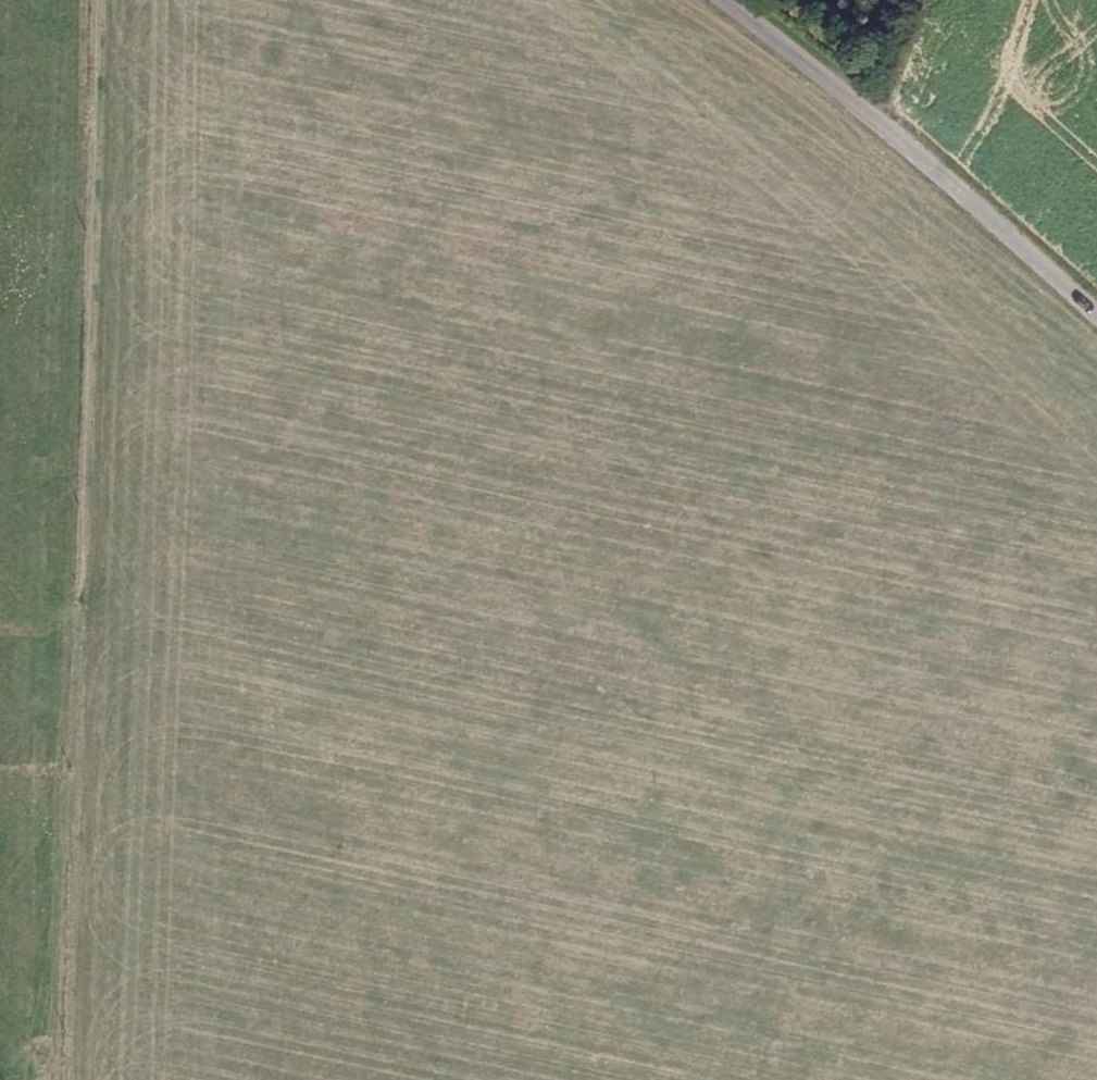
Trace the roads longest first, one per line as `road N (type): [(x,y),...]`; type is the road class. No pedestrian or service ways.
road 1 (tertiary): [(716,0),(832,84),(1096,308)]

